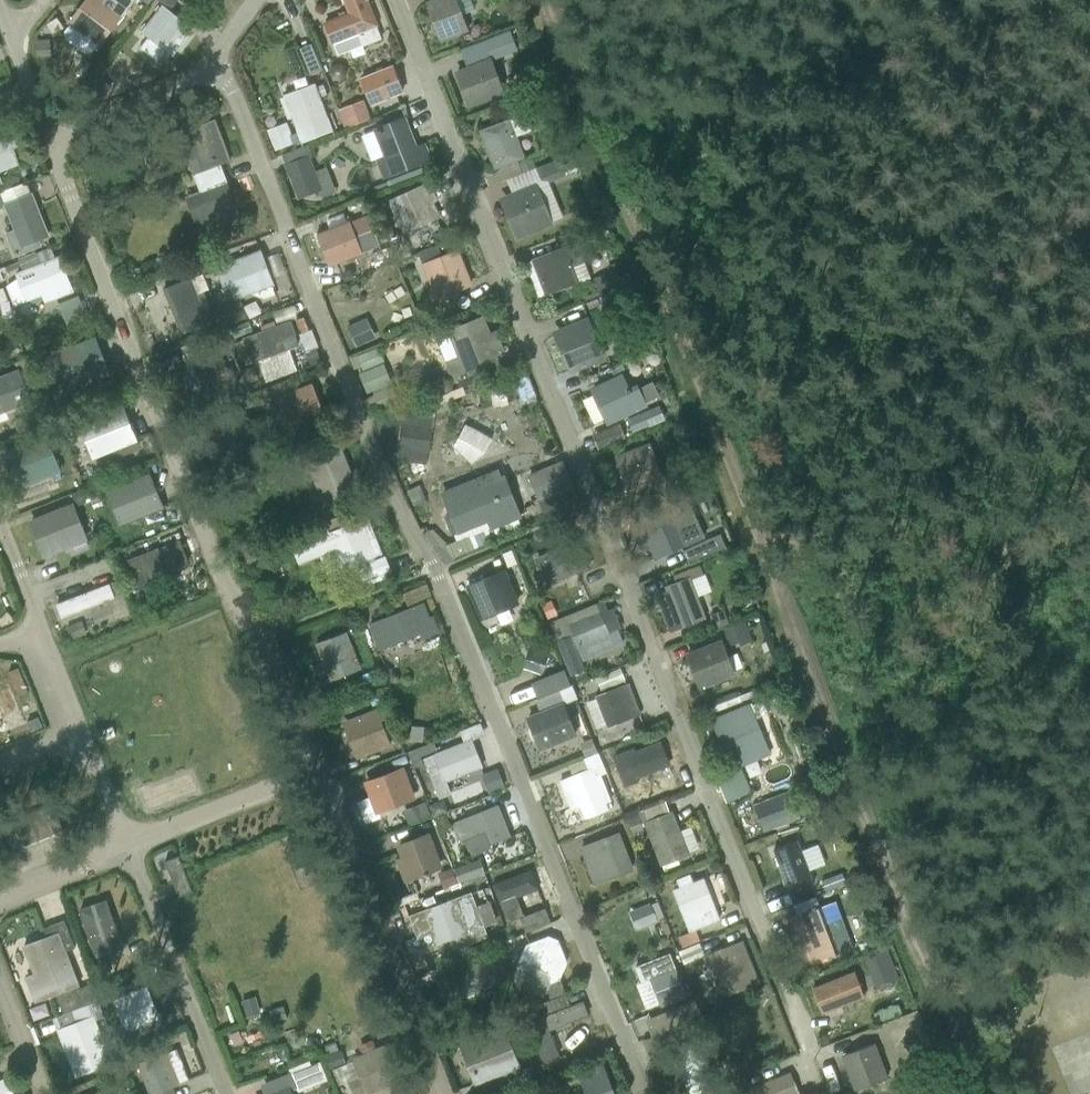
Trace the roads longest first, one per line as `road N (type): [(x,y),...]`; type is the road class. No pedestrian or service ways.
road 1 (track): [(974,1093),(538,0)]
road 2 (track): [(1089,921),(929,984)]

